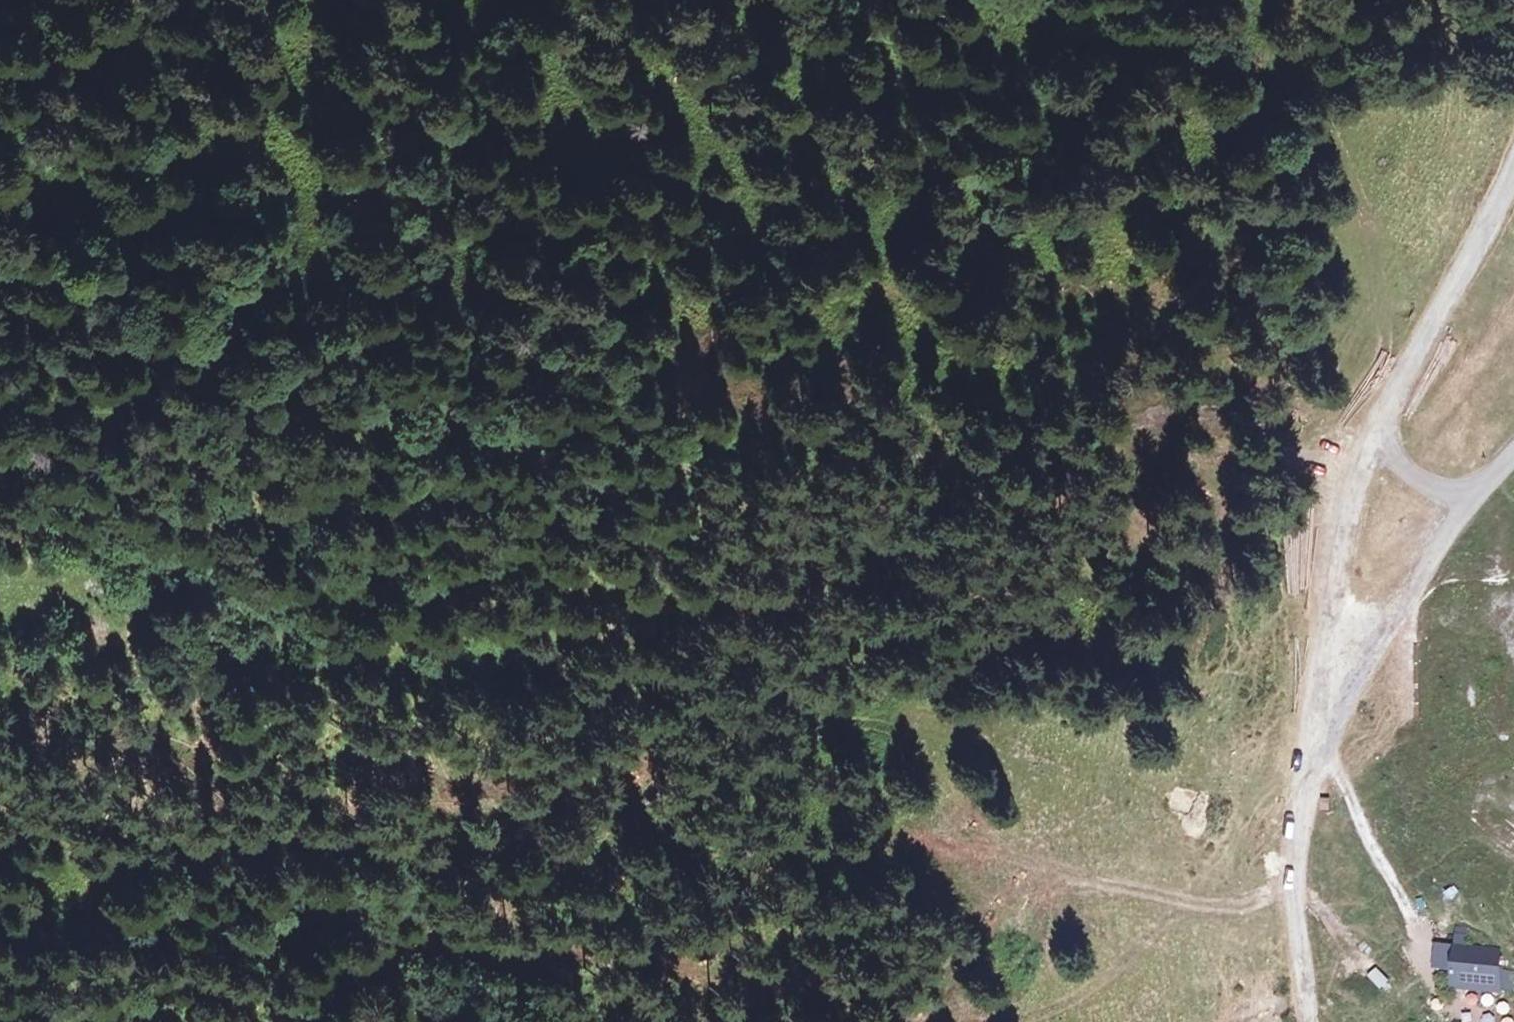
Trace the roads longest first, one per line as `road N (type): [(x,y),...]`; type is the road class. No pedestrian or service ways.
road 1 (unclassified): [(1402,422),(1364,460),(1331,611),(1315,743)]
road 2 (unclassified): [(1513,147),(1403,380),(1402,422)]
road 3 (unclassified): [(1310,1021),(1296,851),(1315,743)]
road 4 (unclassified): [(1315,743),(1457,508)]
road 5 (track): [(1421,935),(1315,743)]

